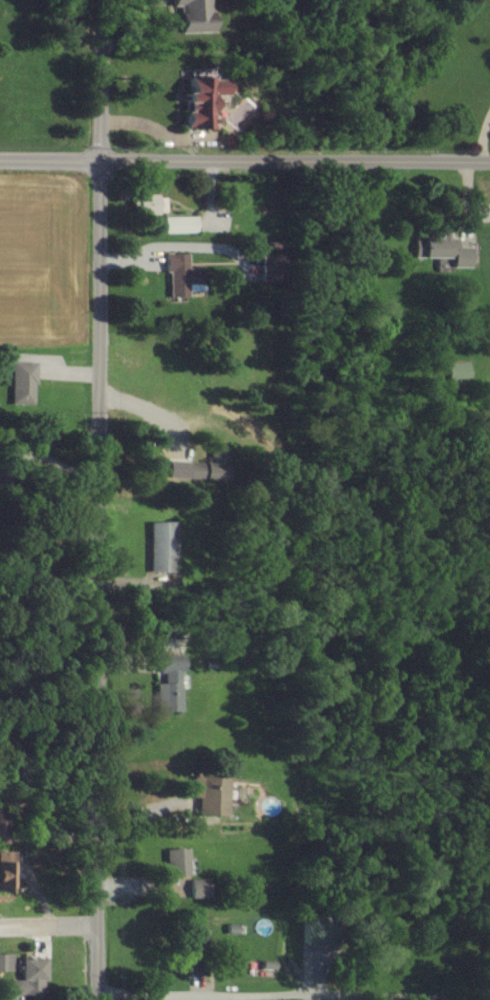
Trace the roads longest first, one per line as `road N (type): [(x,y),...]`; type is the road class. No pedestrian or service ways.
road 1 (tertiary): [(99,0),(100,999)]
road 2 (residential): [(489,161),(0,162)]
road 3 (residential): [(100,990),(434,998)]

